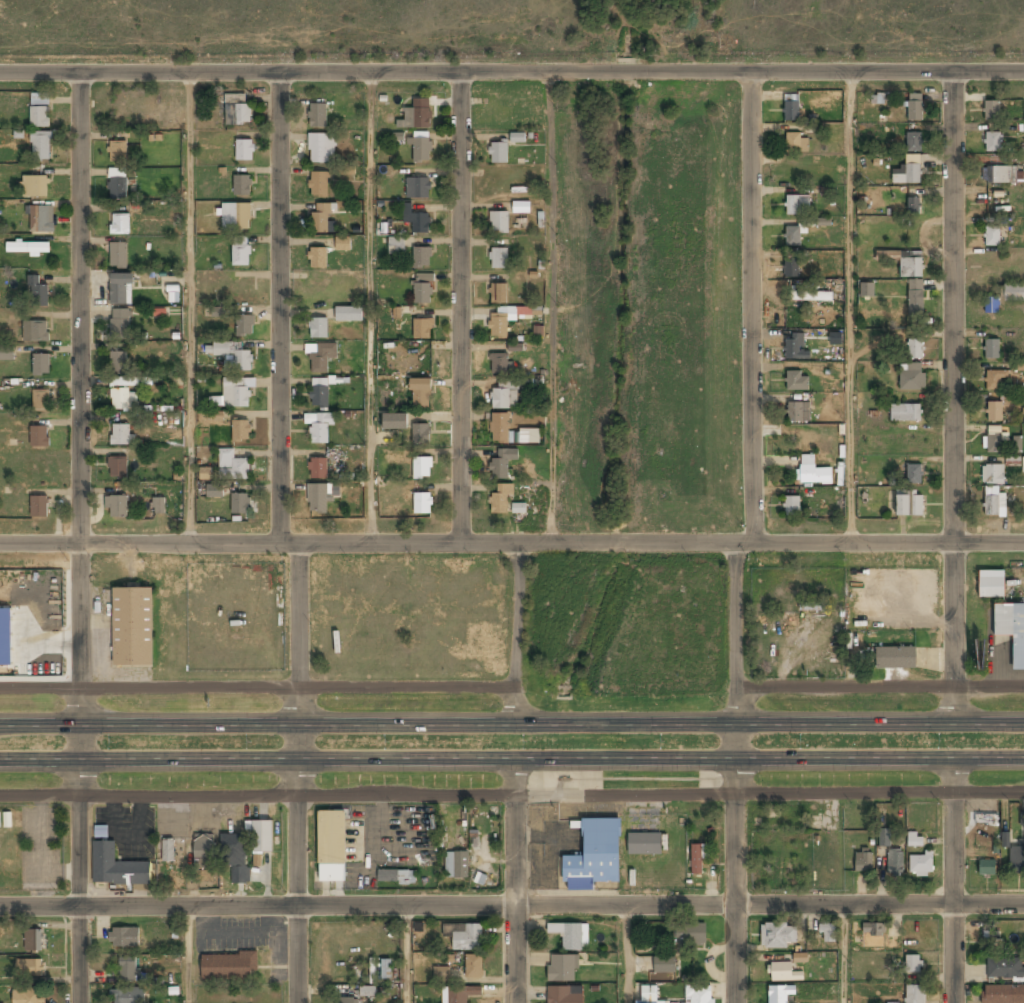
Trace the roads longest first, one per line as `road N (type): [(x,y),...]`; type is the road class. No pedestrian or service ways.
road 1 (residential): [(0,798),(1023,794)]
road 2 (residential): [(1023,904),(0,906)]
road 3 (trunk): [(0,760),(1023,758)]
road 4 (trunk): [(1023,725),(0,727)]
road 5 (residential): [(79,1002),(79,73)]
road 6 (residential): [(751,73),(0,73)]
road 7 (residential): [(955,725),(953,72)]
road 8 (residential): [(0,689),(510,688)]
road 9 (residential): [(459,545),(458,72)]
road 10 (residential): [(280,545),(278,73)]
road 11 (residential): [(753,544),(751,73)]
road 12 (residential): [(735,1002),(734,544)]
road 13 (residential): [(297,1002),(298,545)]
road 14 (residential): [(734,544),(298,545)]
road 15 (residential): [(1023,544),(734,544)]
road 16 (residential): [(737,687),(1023,687)]
road 17 (residential): [(280,545),(0,545)]
road 18 (residential): [(1023,72),(751,73)]
road 19 (residential): [(953,1002),(954,758)]
road 20 (residential): [(513,1002),(513,759)]
road 21 (residential): [(510,726),(516,545)]

